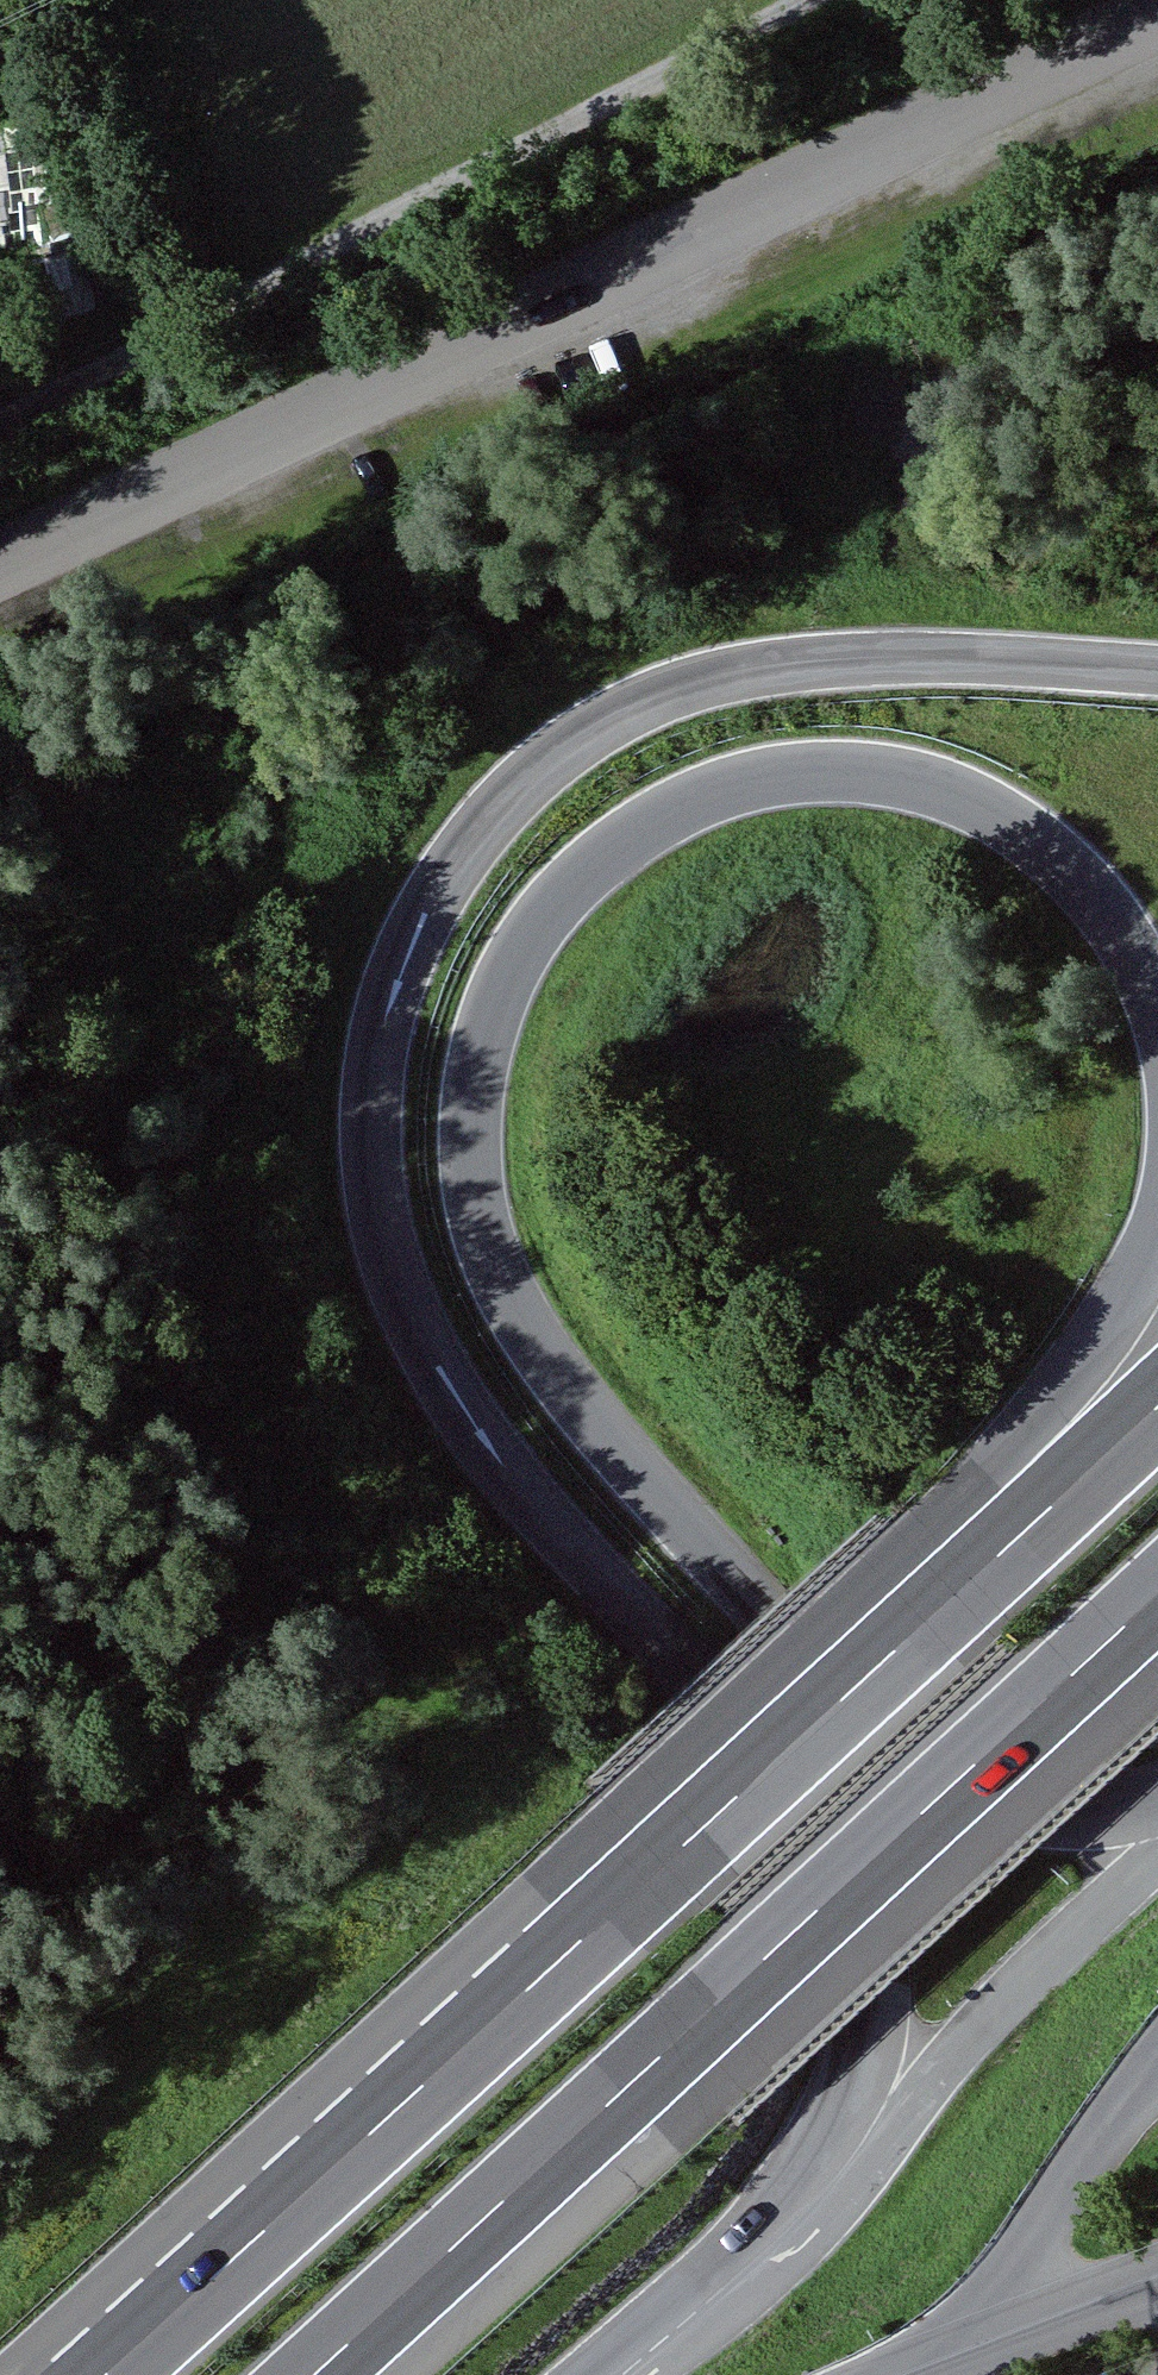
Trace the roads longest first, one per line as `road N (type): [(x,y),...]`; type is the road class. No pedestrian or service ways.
road 1 (motorway): [(1157,664),(859,648),(754,666),(676,692),(610,729),(547,780),(457,892),(410,992),(382,1169),(403,1269),(448,1380),(540,1497),(786,1768),(834,1857),(866,2009),(851,2113),(814,2194)]
road 2 (motorway): [(1157,1805),(1091,1801),(1030,1784),(948,1745),(758,1584),(648,1464),(540,1318),(500,1241),(479,1140),(496,1042),(528,950),(594,871),(660,818),(761,777),(913,775),(1009,809),(1078,860),(1147,943),(1157,969)]
road 3 (unclassified): [(0,562),(1157,0)]
road 4 (motorway): [(321,2374),(1157,1601)]
road 5 (motorway): [(953,1612),(113,2374)]
road 6 (track): [(807,0),(0,423)]
road 7 (unclassified): [(1157,1869),(890,2135),(814,2194)]
road 8 (motorway): [(1157,1257),(1044,1428),(953,1612)]
road 9 (motorway): [(1157,1419),(953,1612)]
road 10 (unclassified): [(814,2194),(608,2374)]

